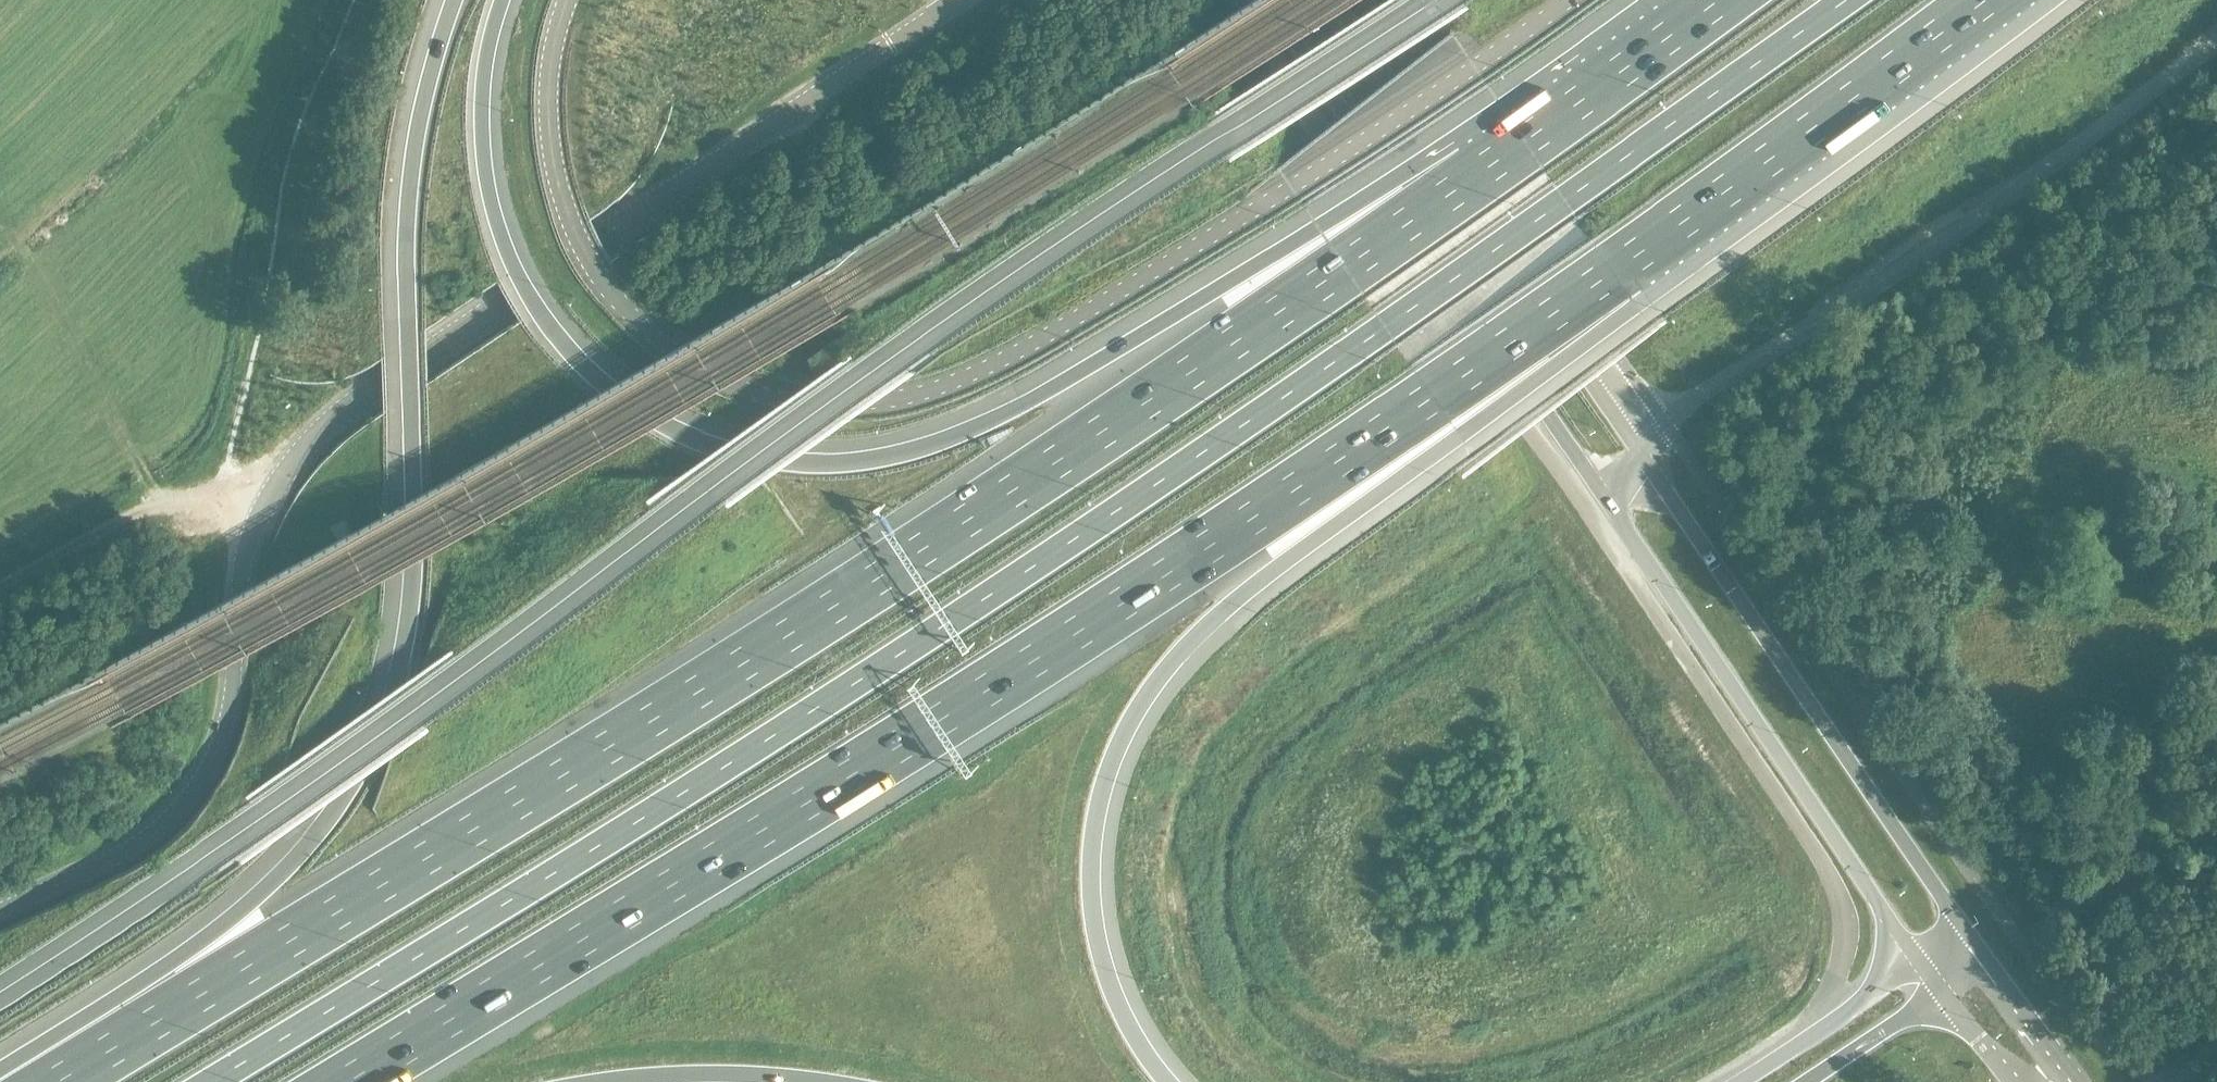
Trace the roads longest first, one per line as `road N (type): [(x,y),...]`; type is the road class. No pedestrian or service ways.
road 1 (motorway): [(1530,140),(1038,470),(480,823),(49,1081)]
road 2 (motorway): [(209,1081),(505,903),(949,617),(1568,198)]
road 3 (motorway): [(339,1081),(1183,560),(1628,262)]
road 4 (motorway): [(1530,140),(1322,223),(981,427),(881,456),(759,456),(667,421),(596,377),(562,341),(513,262),(483,162),(483,102),(504,0)]
road 5 (unclassified): [(562,0),(548,48),(546,130),(565,214),(602,285),(685,363),(771,399),(824,407),(906,396),(1047,336),(1564,0)]
road 6 (tertiary): [(0,910),(153,834),(199,780),(224,726),(245,574),(265,504),(322,428),(955,0)]
road 7 (motorway): [(456,0),(420,120),(410,185),(412,598),(379,729),(318,835),(280,874),(1,1081)]
road 8 (secondary): [(1266,0),(1918,959)]
road 9 (secondary): [(1972,939),(1336,0)]
road 10 (motorway): [(1168,1081),(1104,977),(1093,922),(1093,821),(1126,731),(1152,688),(1217,615),(1461,433),(1628,262)]
road 11 (motorway): [(1628,262),(1978,0)]
road 12 (motorway): [(1841,0),(1568,198)]
road 13 (track): [(0,587),(130,518),(226,498),(265,504)]
road 14 (motorway): [(1715,0),(1530,140)]
road 15 (motorway): [(603,1081),(720,1074),(821,1081)]
road 16 (motorway): [(1918,959),(1738,1081)]
road 17 (secondary): [(2076,1081),(1972,939)]
road 18 (motorway): [(1806,1081),(1940,994)]

